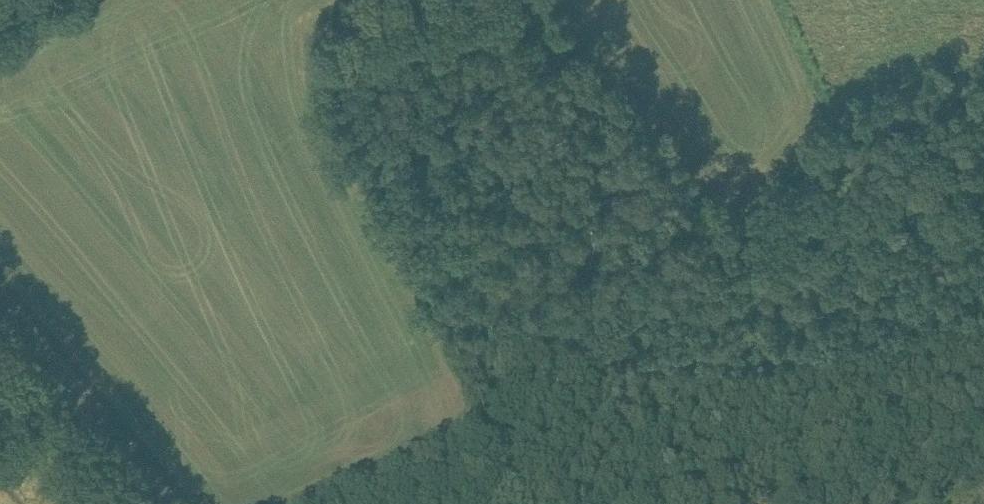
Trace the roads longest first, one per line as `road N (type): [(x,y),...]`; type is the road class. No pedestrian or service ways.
road 1 (unclassified): [(168,503),(0,304)]

